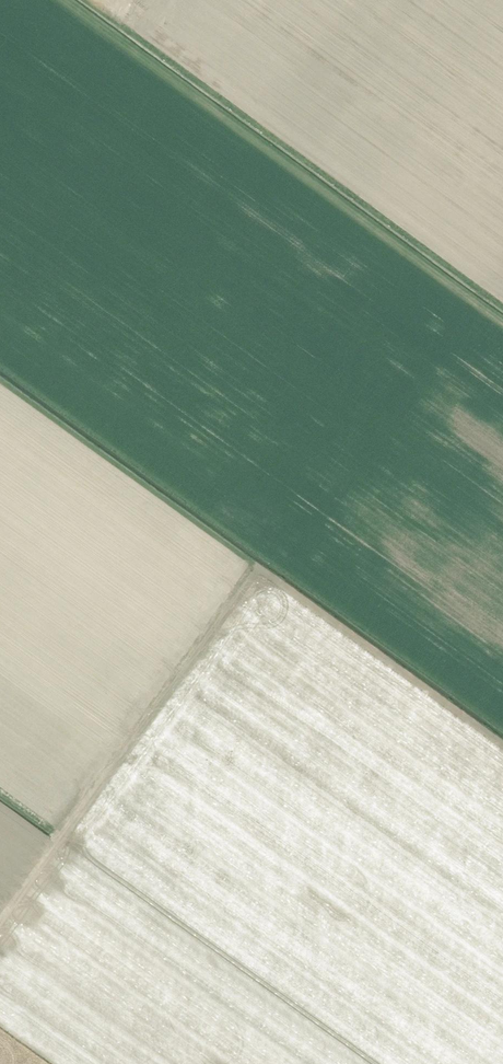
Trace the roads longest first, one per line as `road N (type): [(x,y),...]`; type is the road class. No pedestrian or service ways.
road 1 (track): [(53,0),(502,325)]

